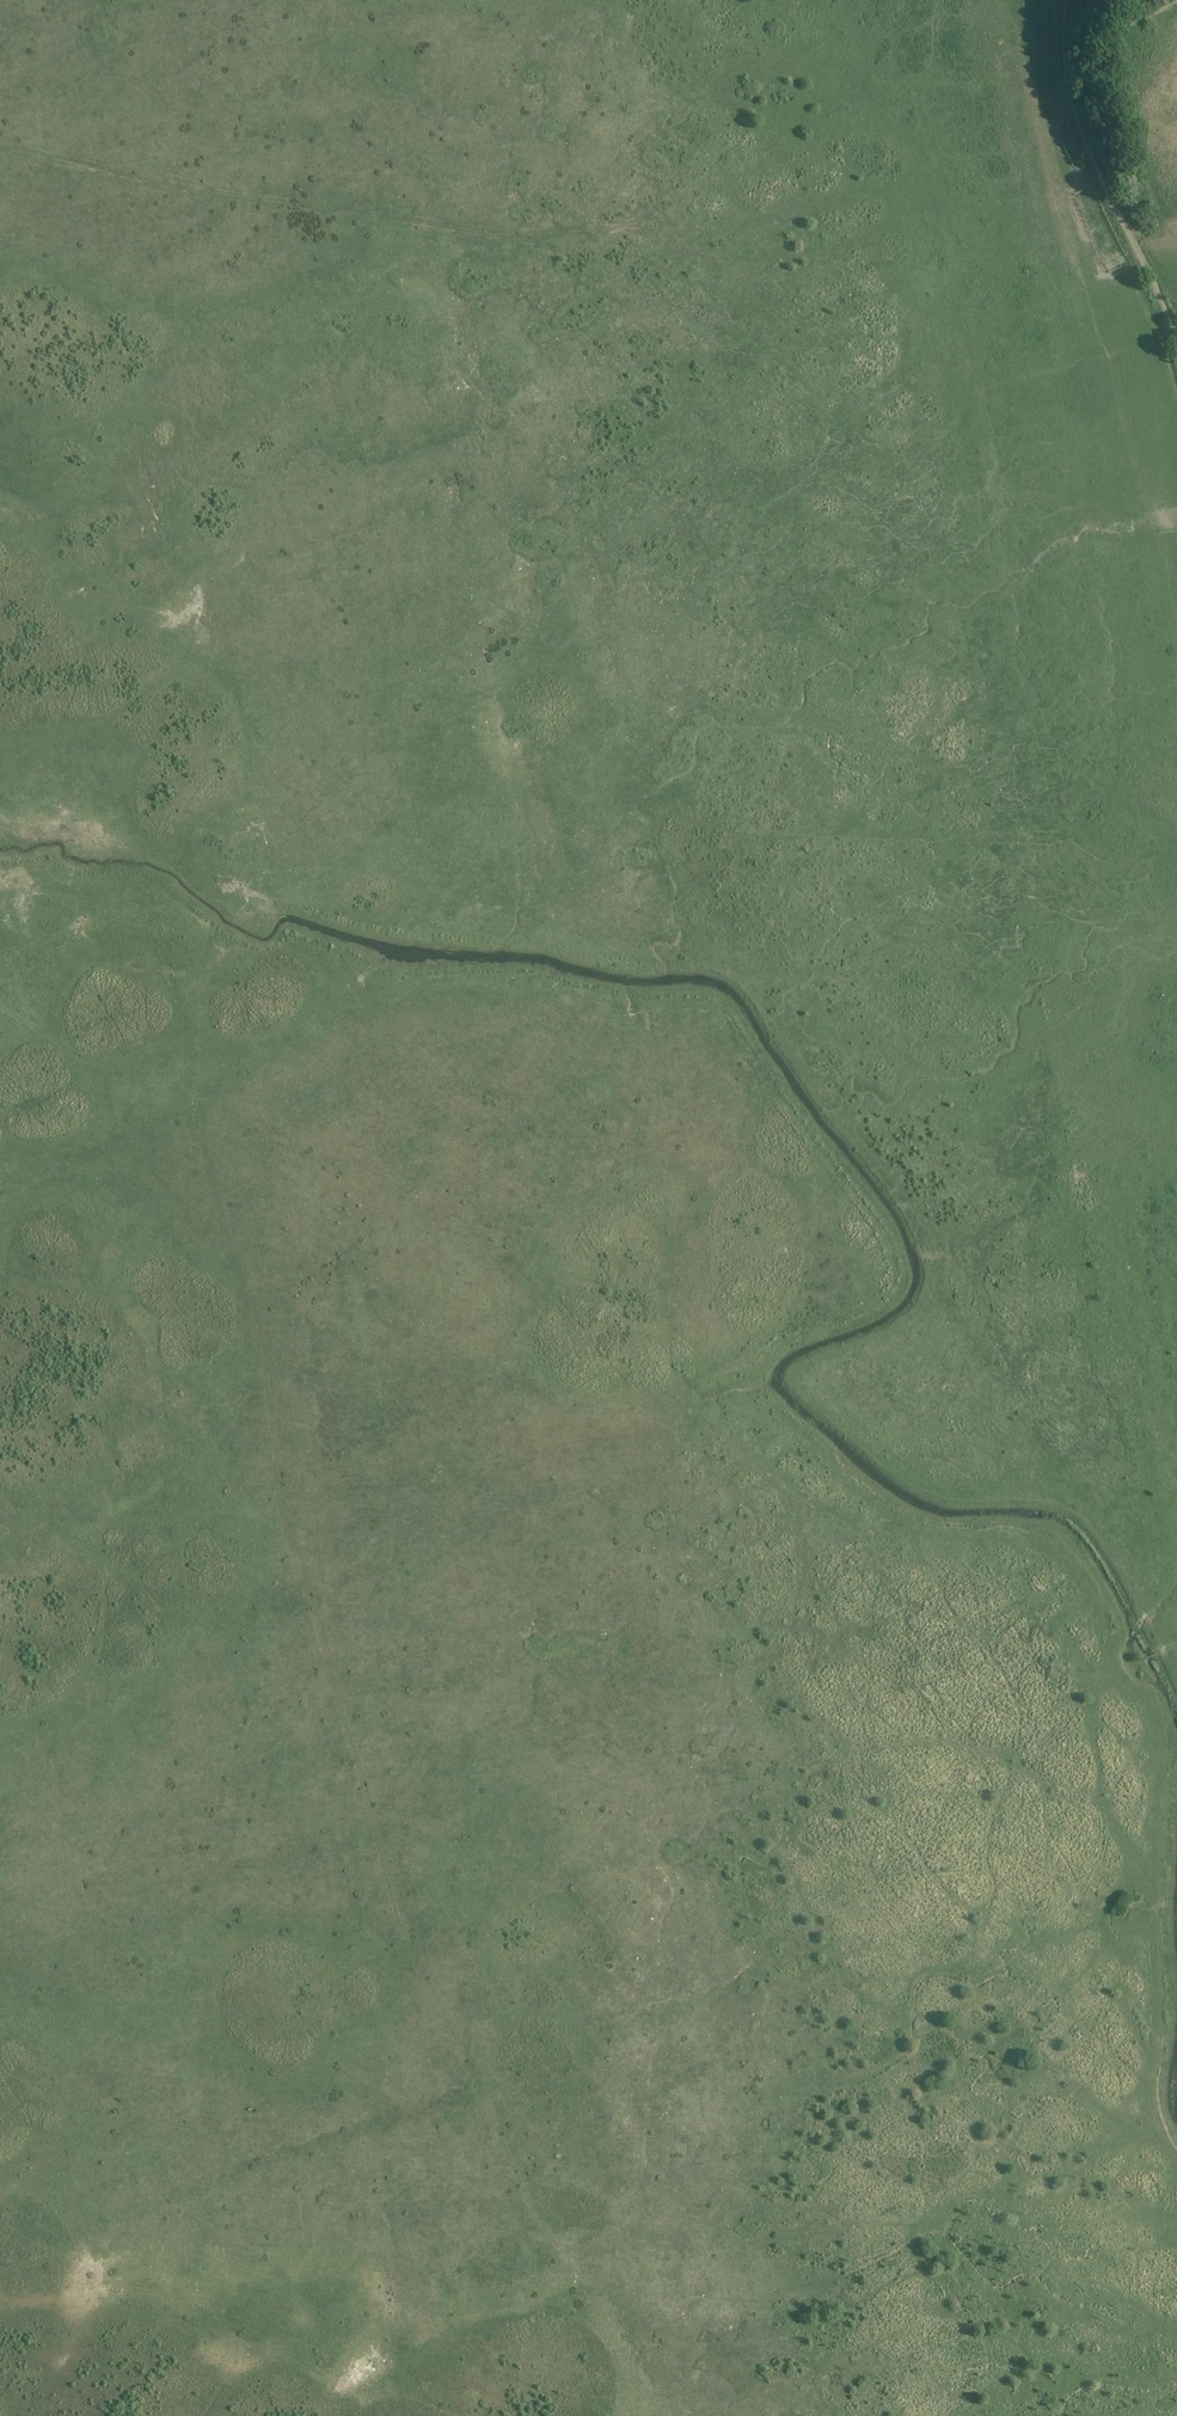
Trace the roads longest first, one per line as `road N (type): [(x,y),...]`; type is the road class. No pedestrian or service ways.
road 1 (track): [(1176,332),(1106,174)]

